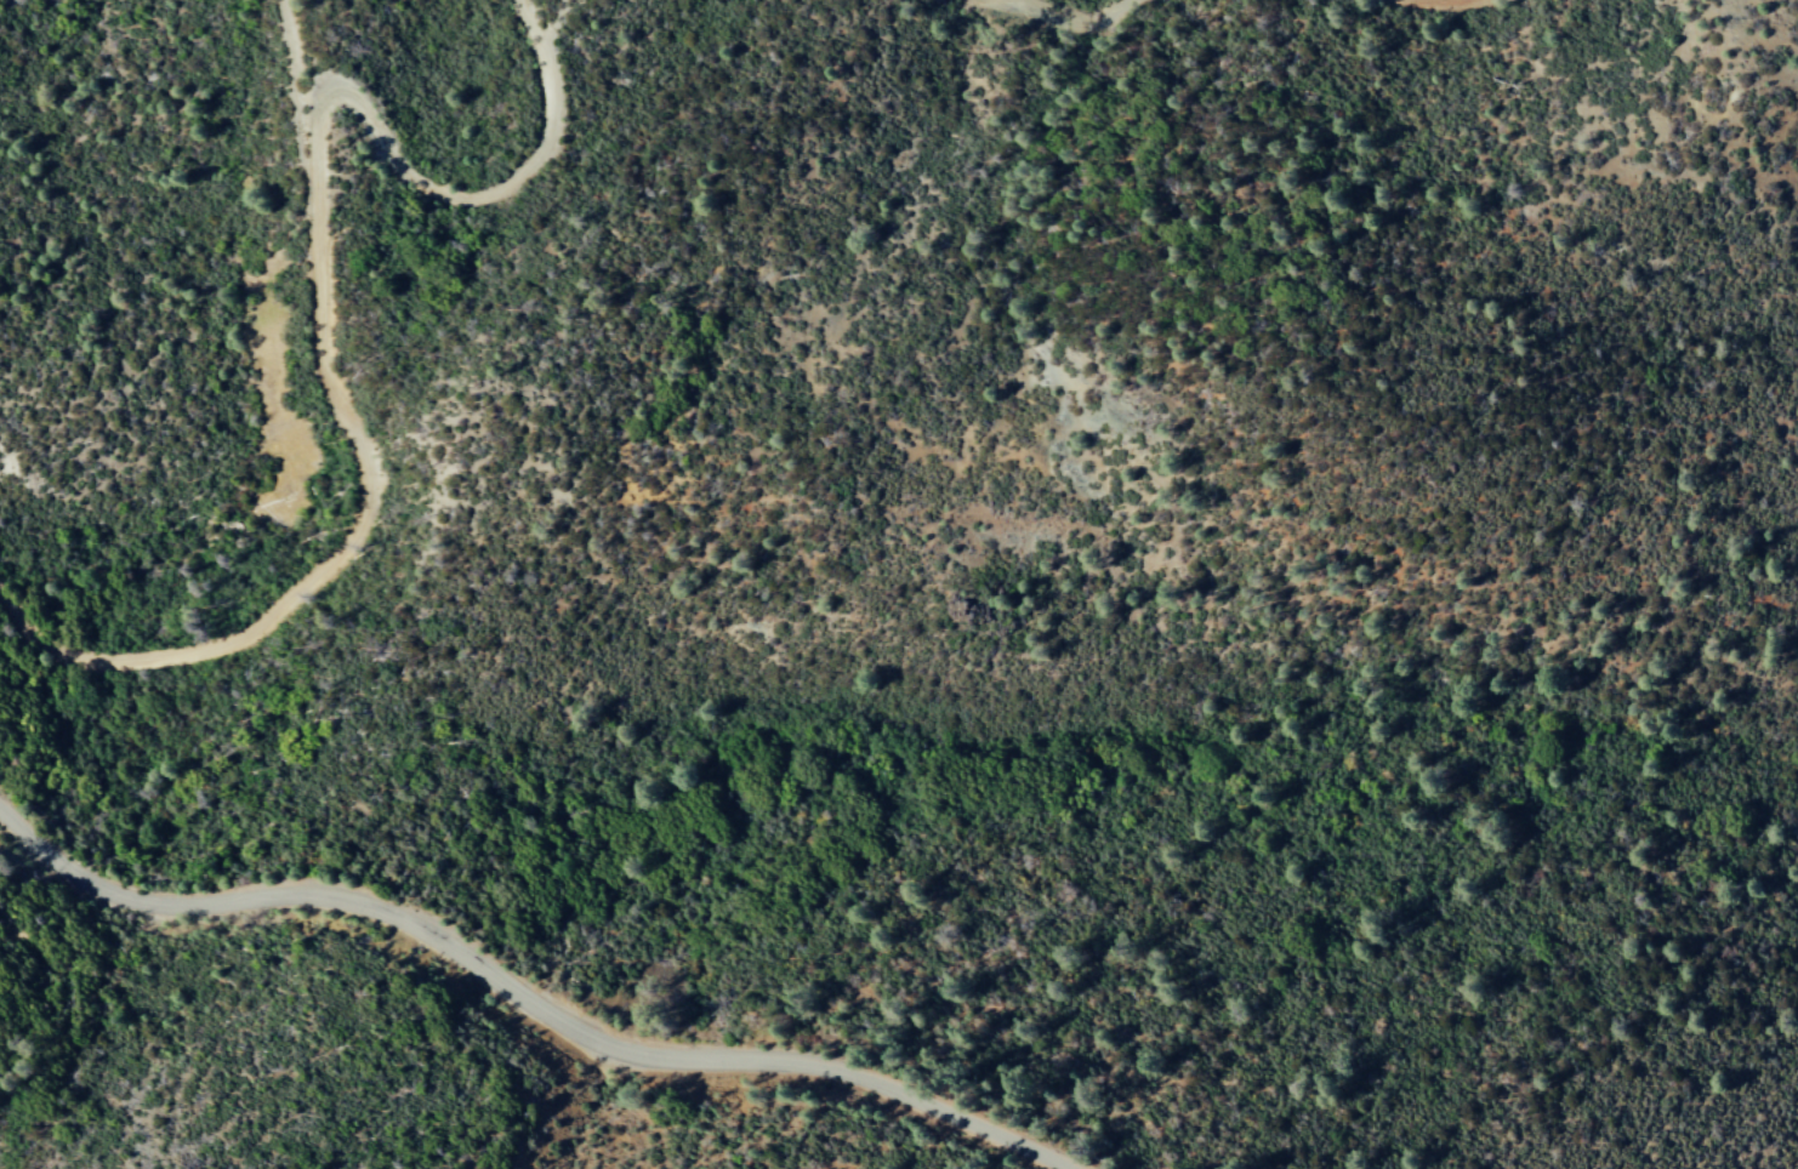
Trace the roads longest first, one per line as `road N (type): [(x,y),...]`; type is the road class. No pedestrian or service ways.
road 1 (track): [(0,595),(28,631),(69,660),(166,667),(244,643),(348,559),(365,526),(368,494),(354,434),(322,364),(325,110),(338,96),(357,95),(374,106),(399,160),(426,187),(471,201),(502,198),(550,154),(561,108),(556,65),(525,0)]
road 2 (tertiary): [(0,809),(73,869),(129,901),(206,912),(275,903),(343,909),(437,948),(530,1008),(614,1044),(843,1080),(1065,1168)]
road 3 (track): [(977,0),(1079,22),(1117,18),(1164,0)]

